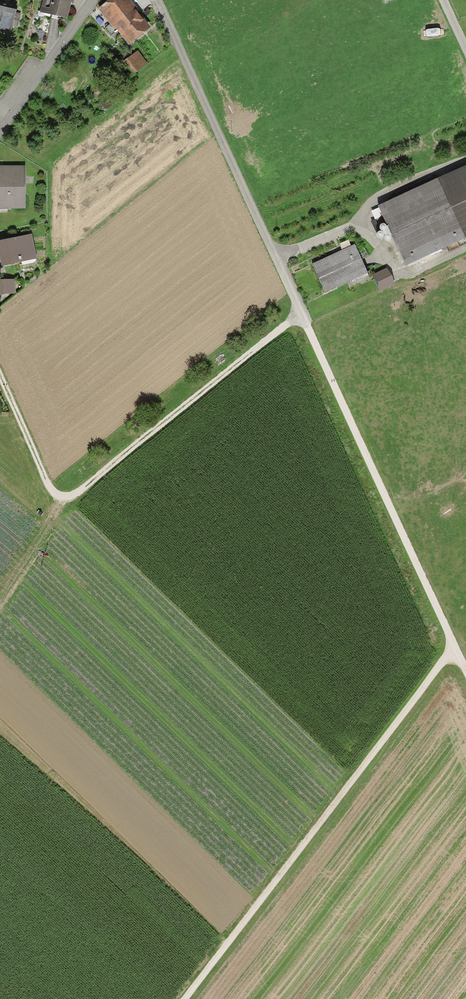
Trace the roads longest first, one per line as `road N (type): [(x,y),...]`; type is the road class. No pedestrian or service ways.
road 1 (track): [(465,675),(159,0)]
road 2 (track): [(455,651),(182,998)]
road 3 (track): [(300,315),(74,497),(56,497),(43,482),(0,378)]
road 4 (track): [(274,257),(354,225),(406,273),(465,245)]

